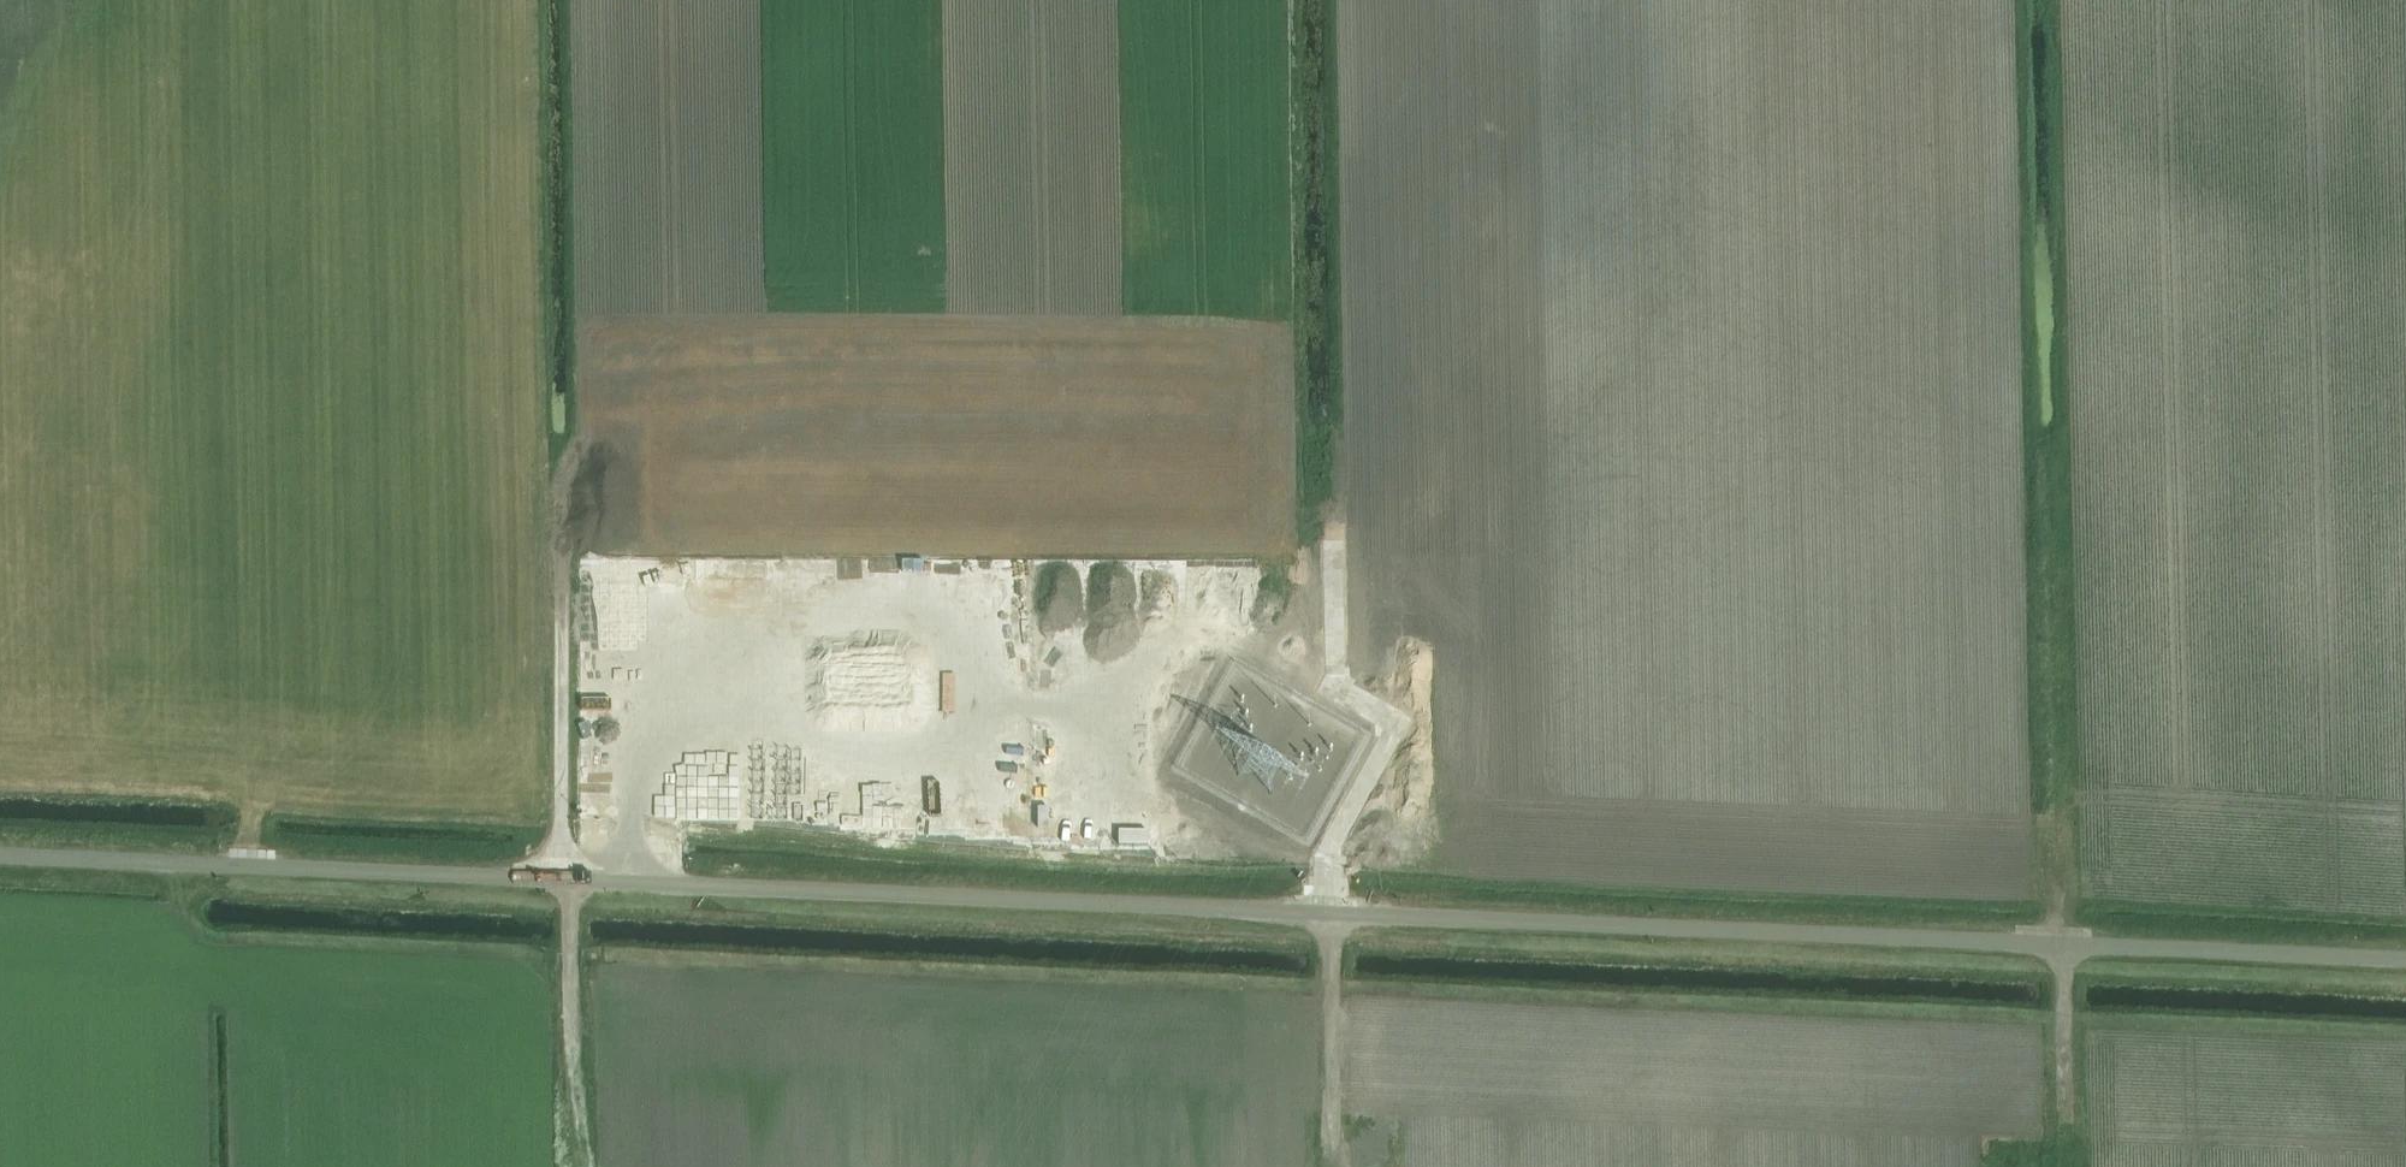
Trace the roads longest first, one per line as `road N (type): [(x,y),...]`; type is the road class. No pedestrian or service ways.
road 1 (unclassified): [(2405,960),(0,855)]

